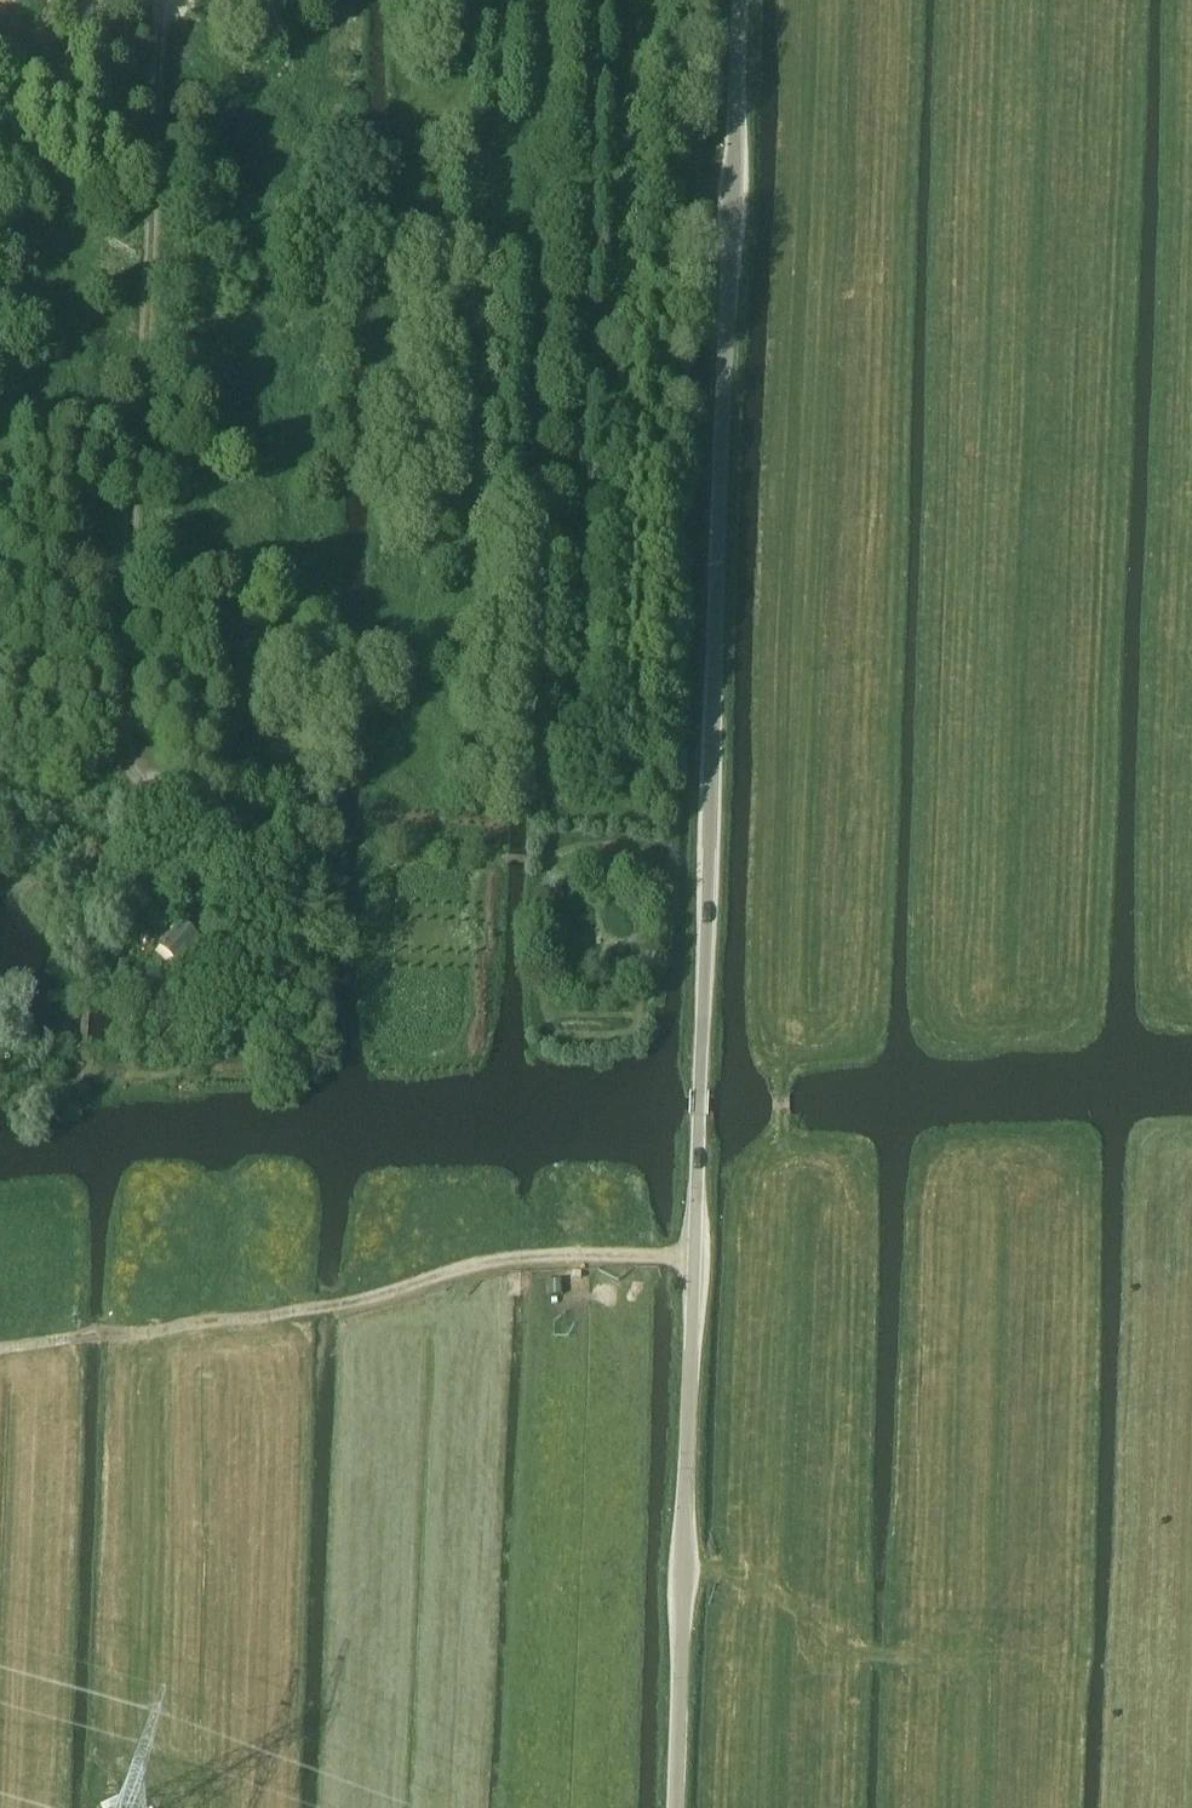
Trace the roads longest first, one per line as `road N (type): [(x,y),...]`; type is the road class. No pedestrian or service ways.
road 1 (unclassified): [(676,1807),(740,0)]
road 2 (track): [(696,1259),(483,1258),(414,1278),(364,1304),(0,1349)]
road 3 (track): [(1054,1653),(860,1649),(732,1572),(685,1566)]

